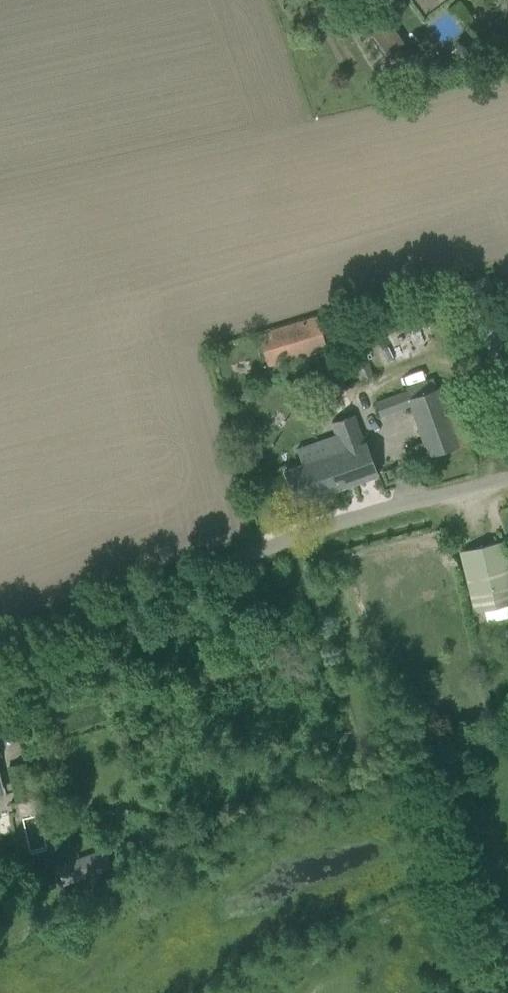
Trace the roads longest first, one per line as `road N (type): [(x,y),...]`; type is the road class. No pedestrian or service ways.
road 1 (unclassified): [(0,656),(296,543),(507,489)]

